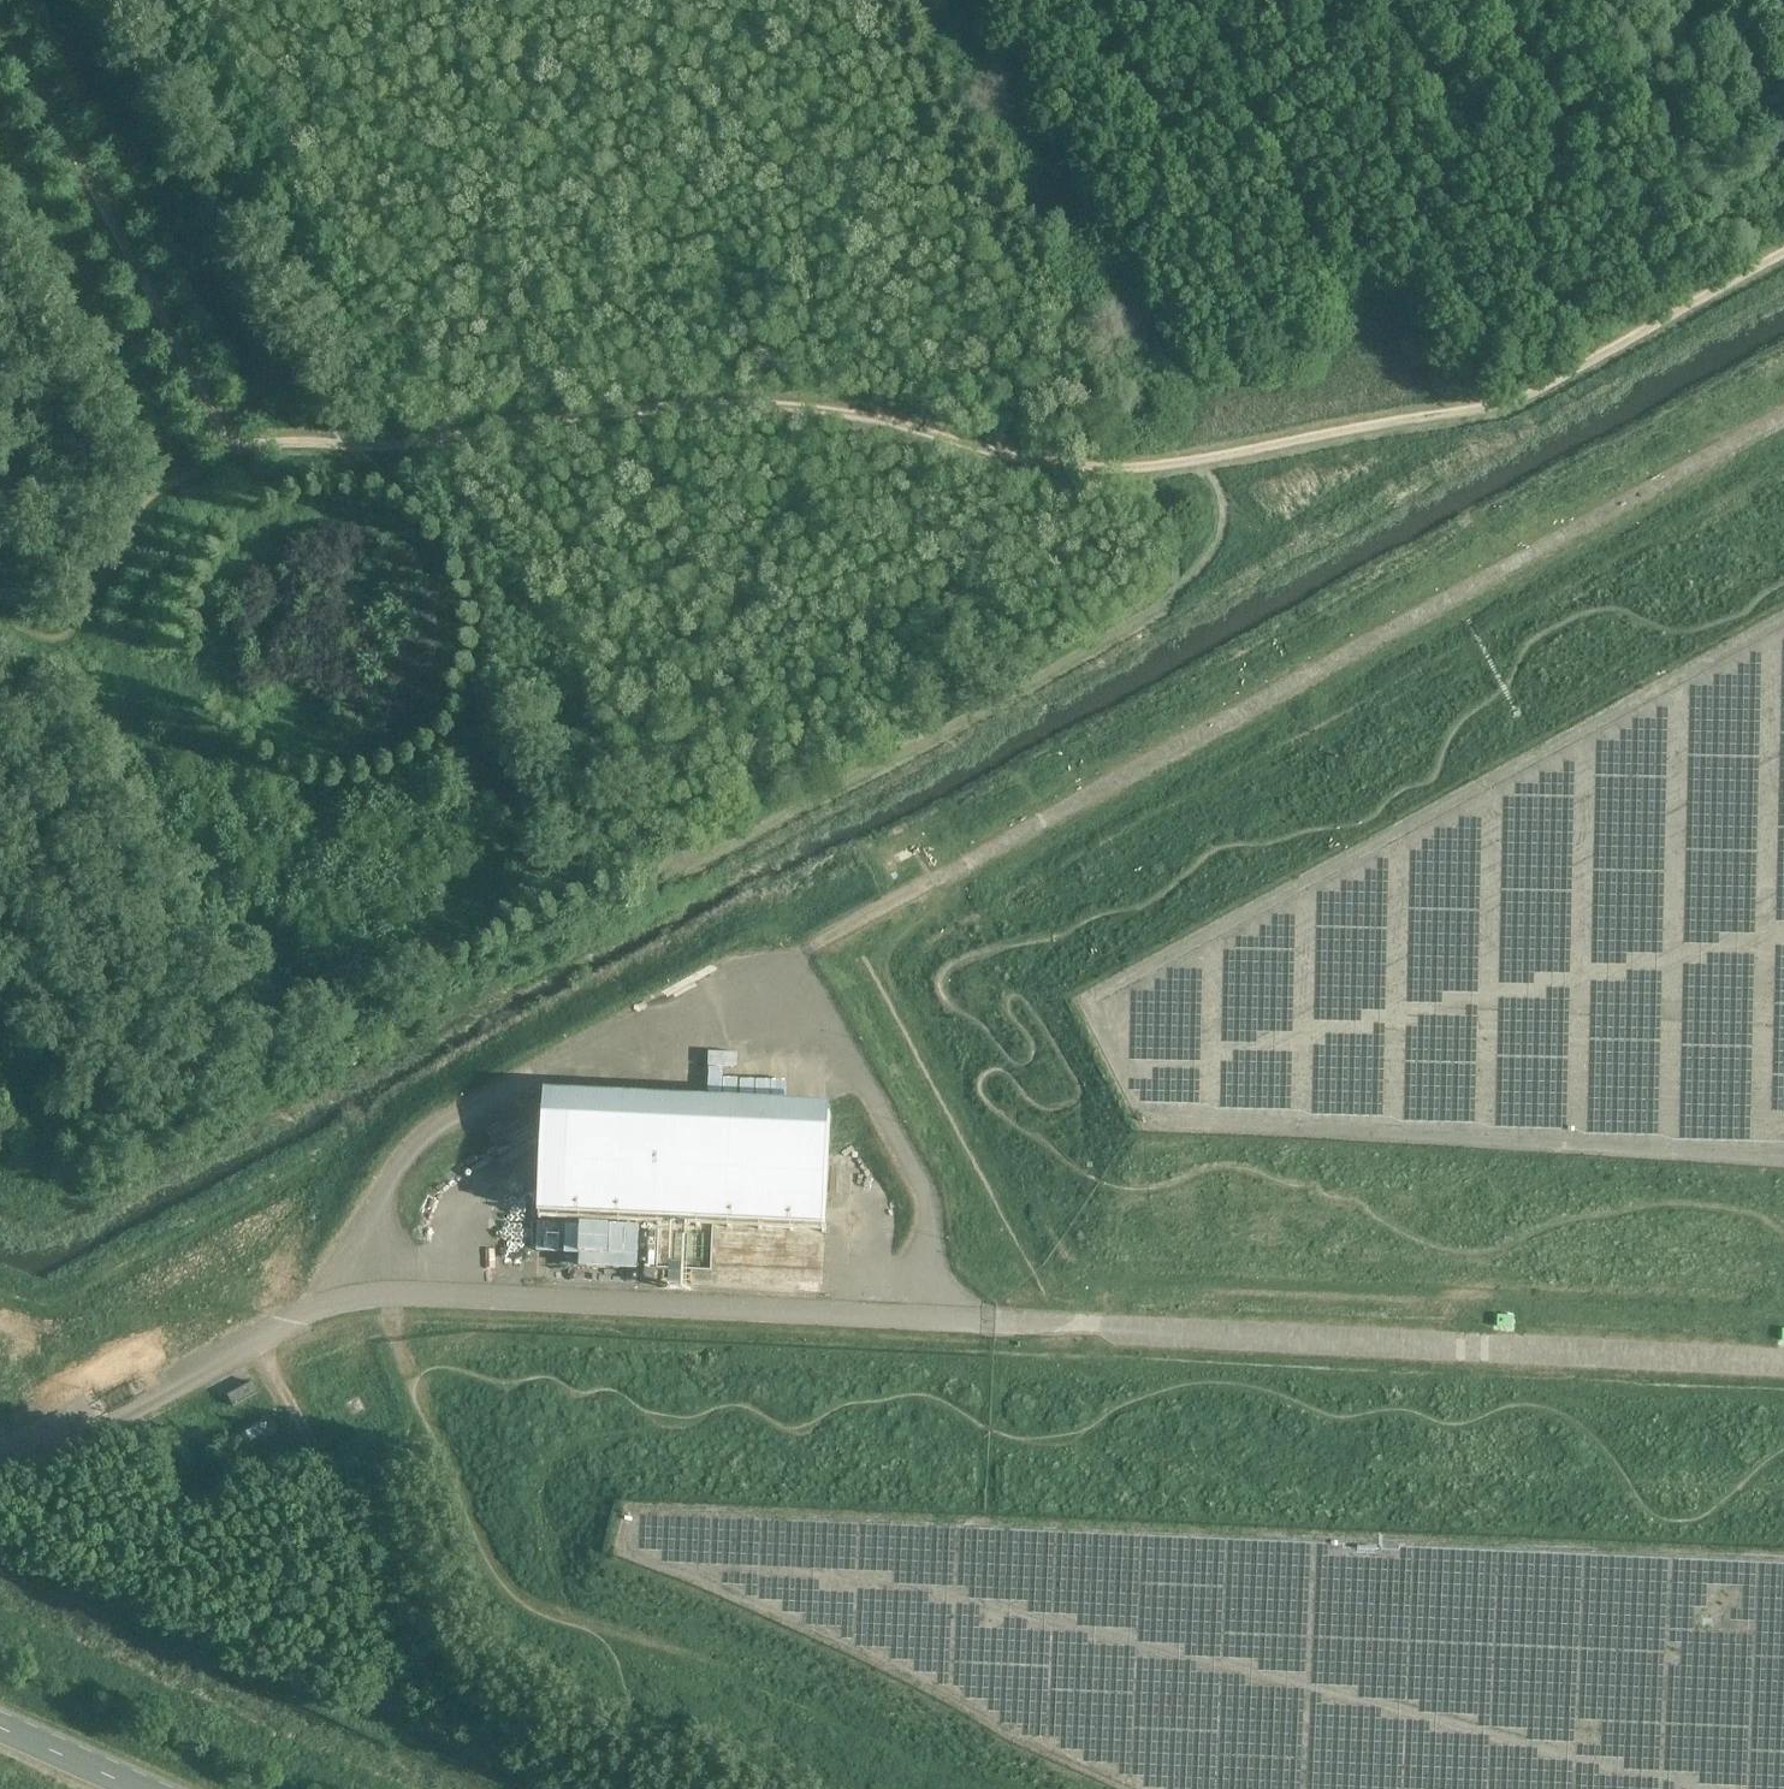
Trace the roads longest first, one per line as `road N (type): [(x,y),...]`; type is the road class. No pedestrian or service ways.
road 1 (track): [(1783,242),(1494,405),(1182,460),(1068,467),(859,412),(792,405),(641,407),(408,447),(289,434),(233,450),(0,25)]
road 2 (primary): [(138,1788),(0,1727)]

